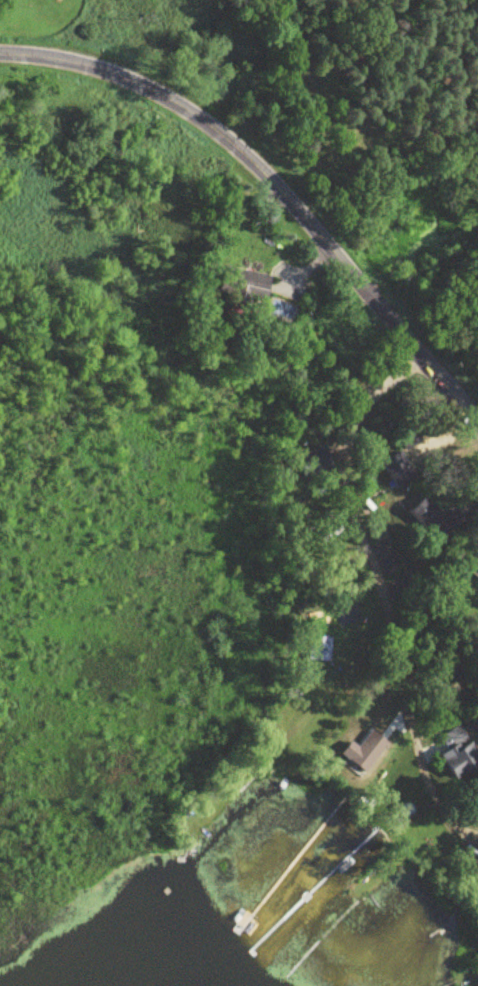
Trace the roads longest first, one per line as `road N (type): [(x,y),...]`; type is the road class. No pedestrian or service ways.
road 1 (residential): [(477,424),(291,194),(224,133),(123,71),(92,61),(0,57)]
road 2 (residential): [(422,358),(393,374),(354,417),(339,459),(373,563),(424,782),(454,826),(477,837)]

